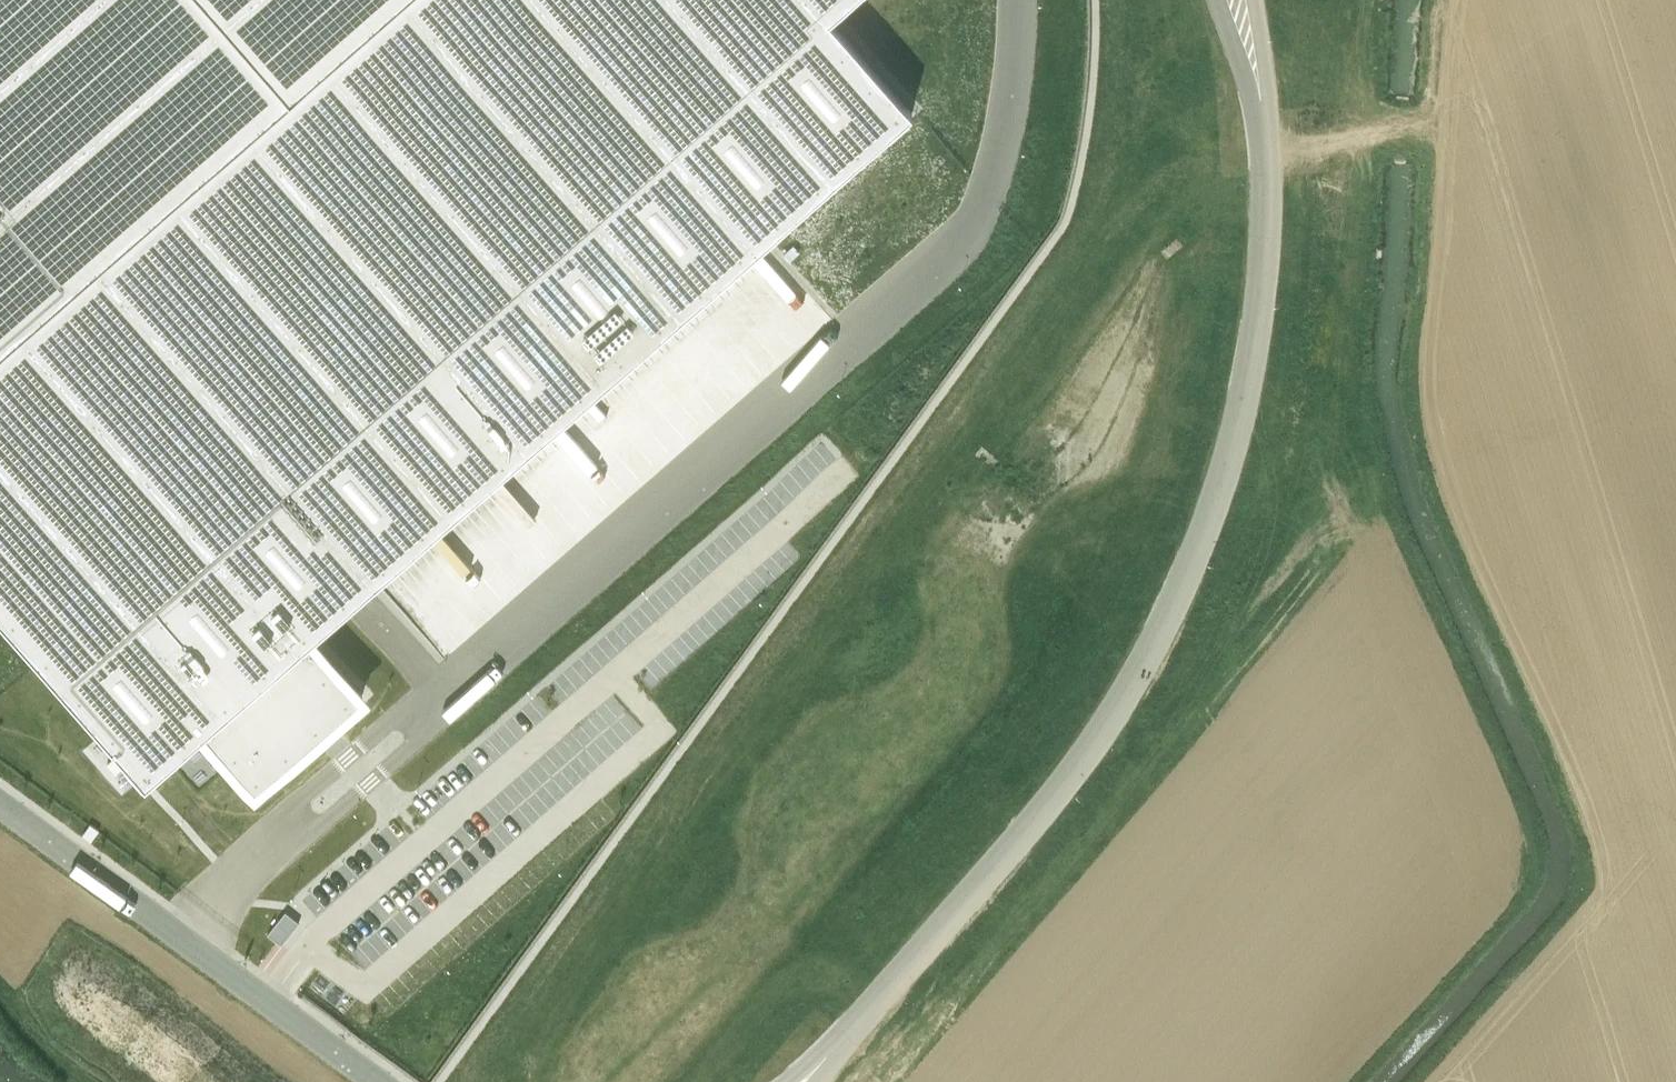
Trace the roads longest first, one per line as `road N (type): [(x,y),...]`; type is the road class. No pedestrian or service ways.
road 1 (tertiary): [(1218,0),(1239,194),(1231,316),(1186,505),(1147,605),(1087,710),(770,1081)]
road 2 (tertiary): [(817,1081),(1106,742),(1211,542),(1259,382),(1275,238),(1271,105),(1257,0)]
road 3 (unclassified): [(377,1081),(0,803)]
road 4 (track): [(1274,150),(1371,128),(1439,125)]

